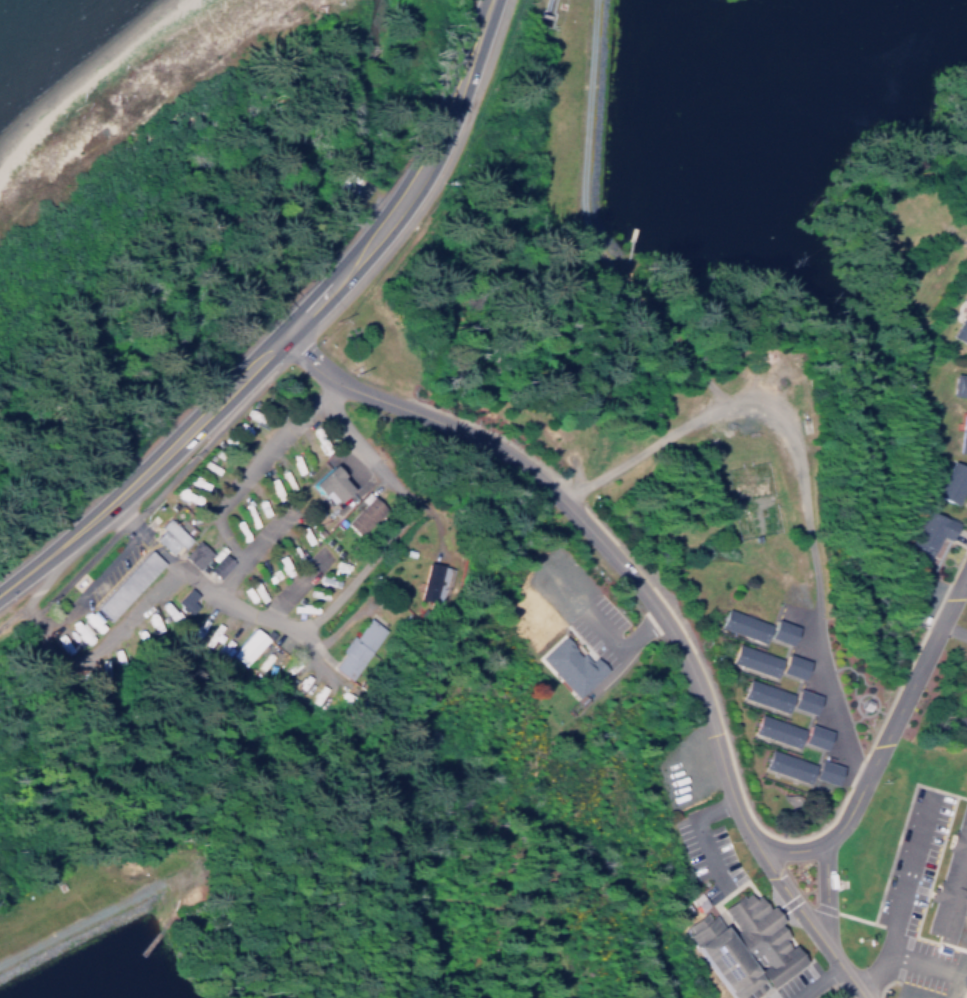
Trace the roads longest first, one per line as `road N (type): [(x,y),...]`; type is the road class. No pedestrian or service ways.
road 1 (residential): [(868,997),(754,843),(696,679),(669,624),(622,563),(516,458),(335,375),(285,330)]
road 2 (secondary): [(0,590),(243,375),(392,215),(437,144),(491,0)]
road 3 (residential): [(754,843),(800,846),(840,826),(966,561)]
road 4 (residential): [(335,375),(340,417),(430,514),(434,541)]

